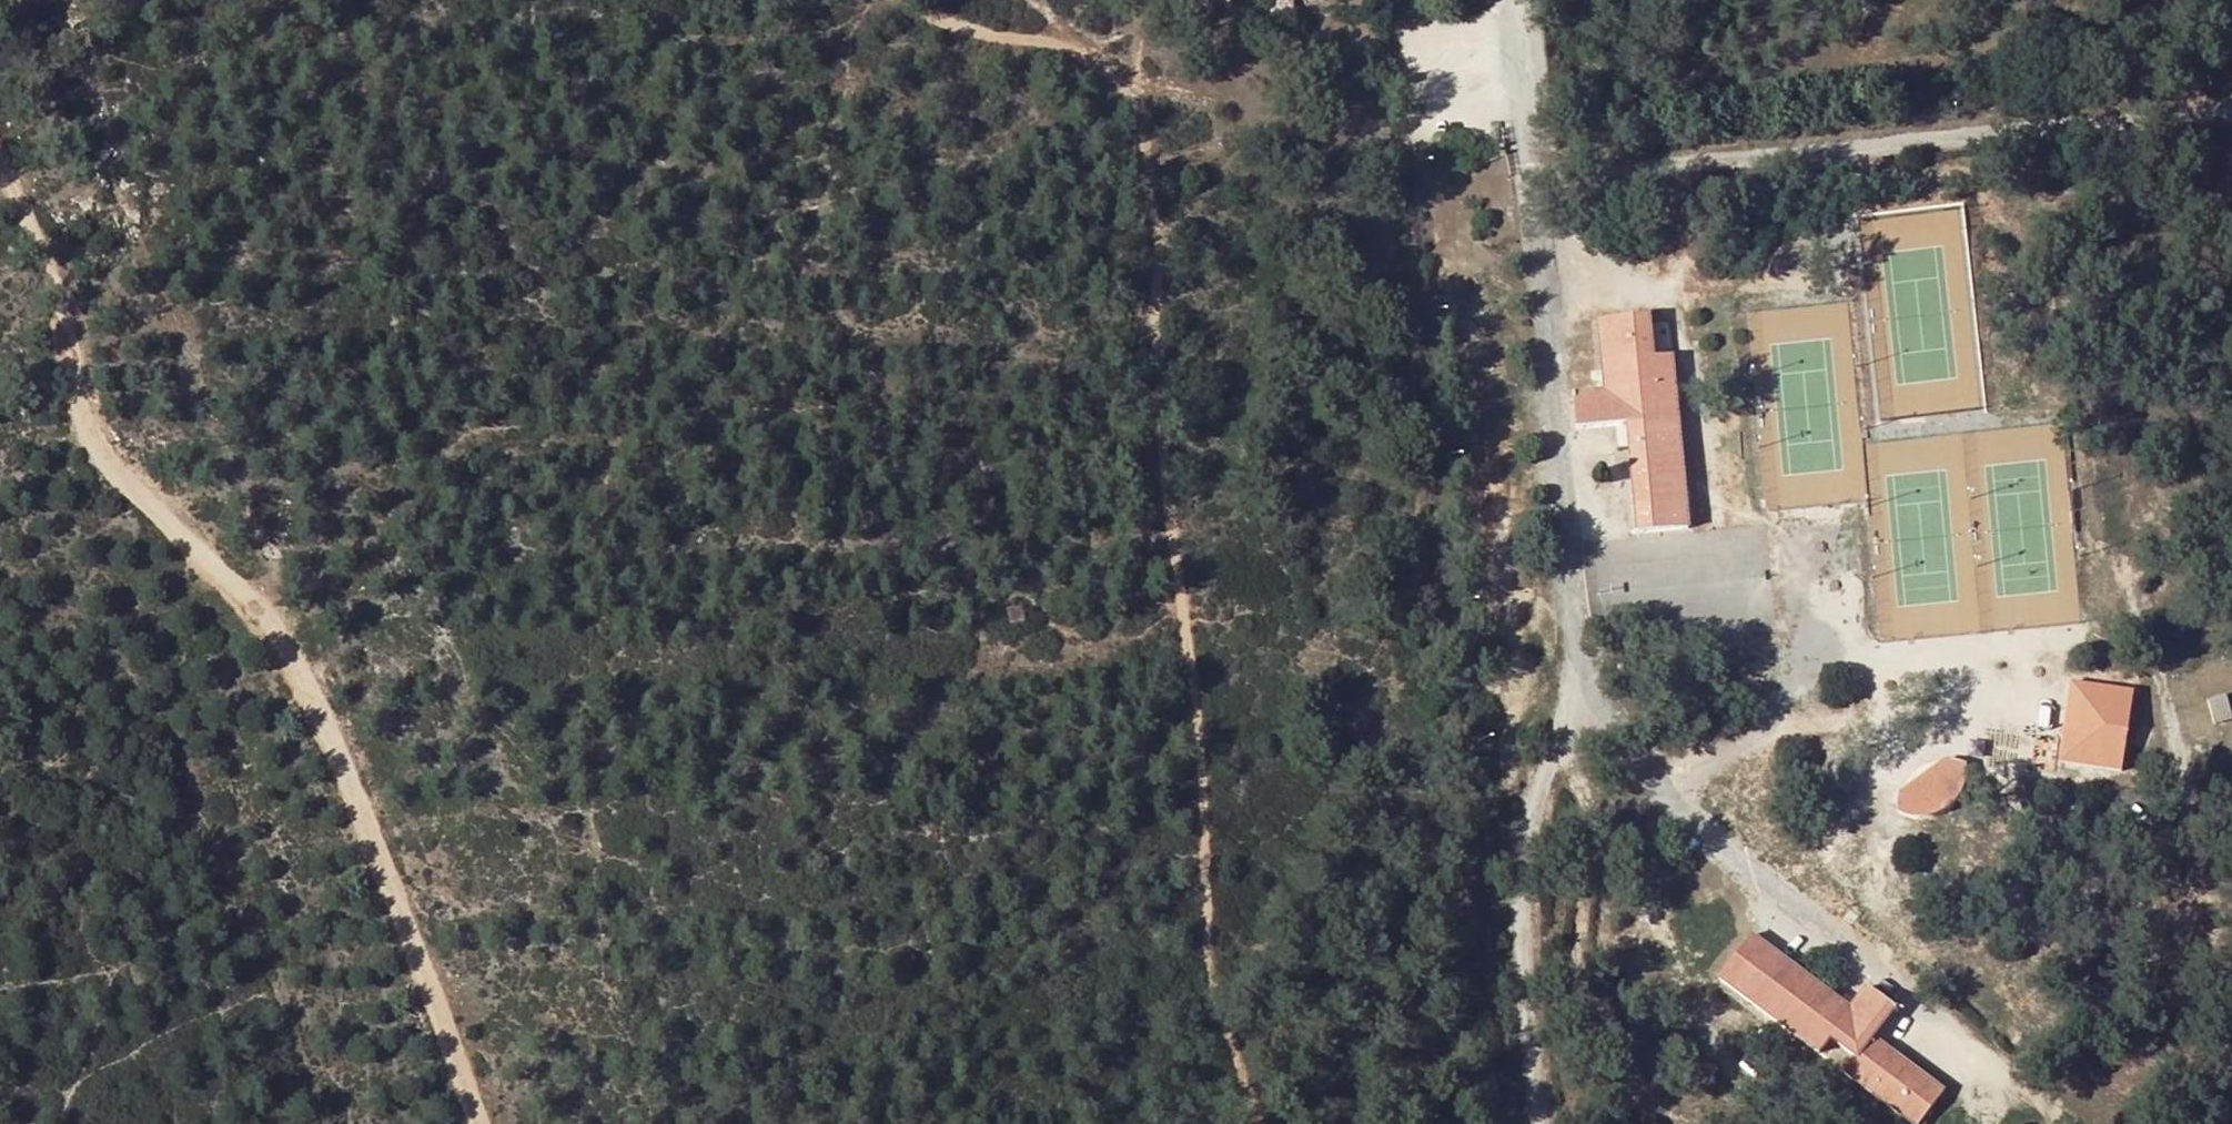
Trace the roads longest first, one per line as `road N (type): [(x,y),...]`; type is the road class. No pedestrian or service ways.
road 1 (track): [(1250,1123),(1216,974),(1207,769),(1157,350),(1141,74),(1099,42),(946,11),(930,0)]
road 2 (track): [(470,1123),(286,655),(86,460),(0,138)]

